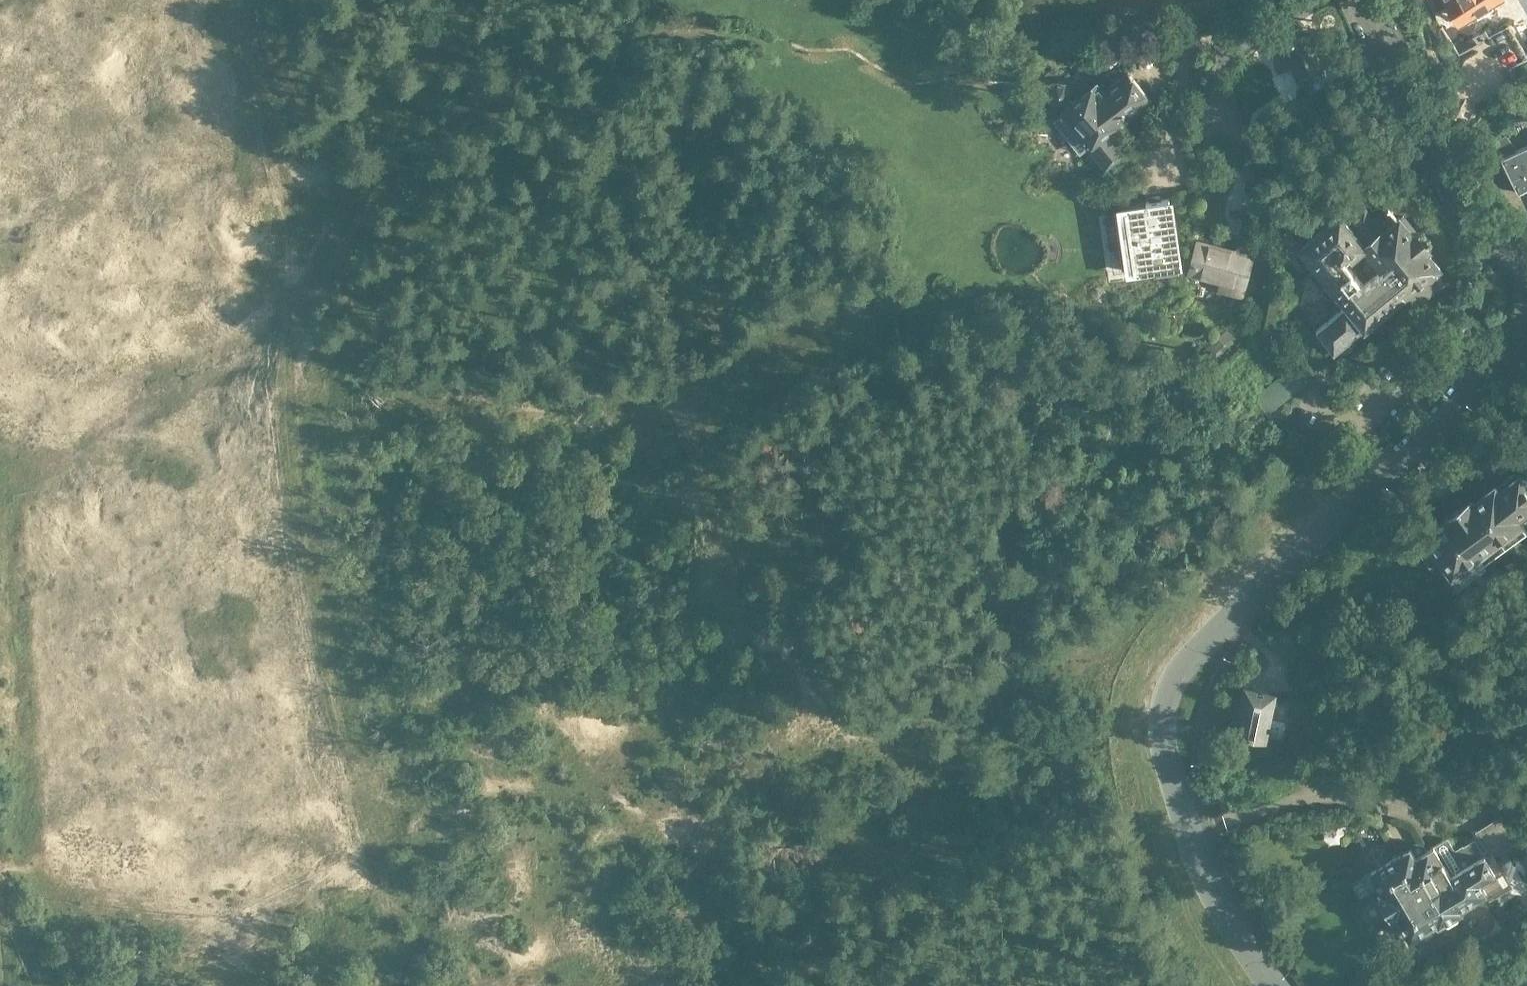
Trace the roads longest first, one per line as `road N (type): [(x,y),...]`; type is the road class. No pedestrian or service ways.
road 1 (residential): [(1272,985),(1216,893),(1171,771),(1167,687),(1218,626),(1526,321)]
road 2 (residential): [(1526,268),(1426,150),(1359,0)]

